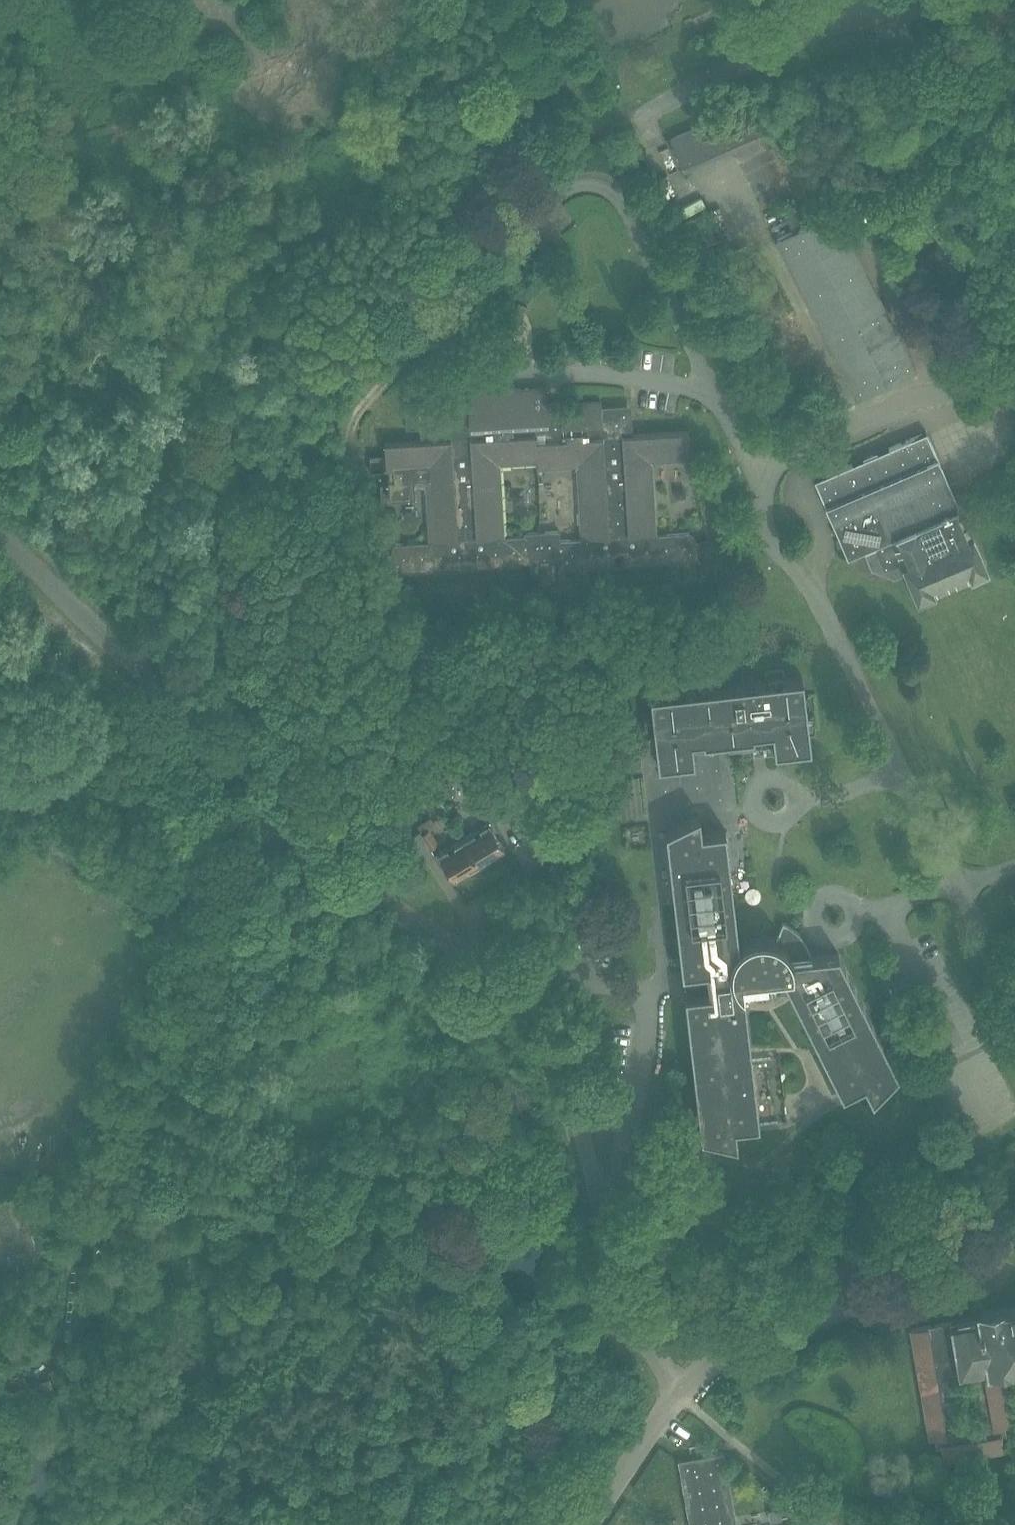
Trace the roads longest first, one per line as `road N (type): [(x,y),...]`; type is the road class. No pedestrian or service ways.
road 1 (unclassified): [(527,996),(425,930),(299,833),(0,540)]
road 2 (unclassified): [(1014,1010),(816,598),(765,537),(769,476)]
road 3 (unclassified): [(710,389),(627,211),(611,191),(588,185),(565,192),(483,269),(453,301),(442,333)]
road 4 (unclassified): [(685,1390),(739,1355),(923,1287),(1014,1231)]
road 5 (unclassified): [(599,1185),(637,1074),(653,992),(580,1006),(527,996)]
road 6 (residential): [(710,389),(620,373),(484,377),(451,359),(442,333)]
road 7 (unclassified): [(769,476),(894,410),(944,399),(987,366),(1014,376)]
road 8 (unclassified): [(639,113),(874,12)]
road 9 (unclassified): [(685,1390),(643,1339),(615,1277),(599,1185)]
road 10 (unclassified): [(1014,191),(874,12)]
road 11 (unclassified): [(599,1185),(527,996)]
road 12 (unclassified): [(595,1524),(685,1390)]

